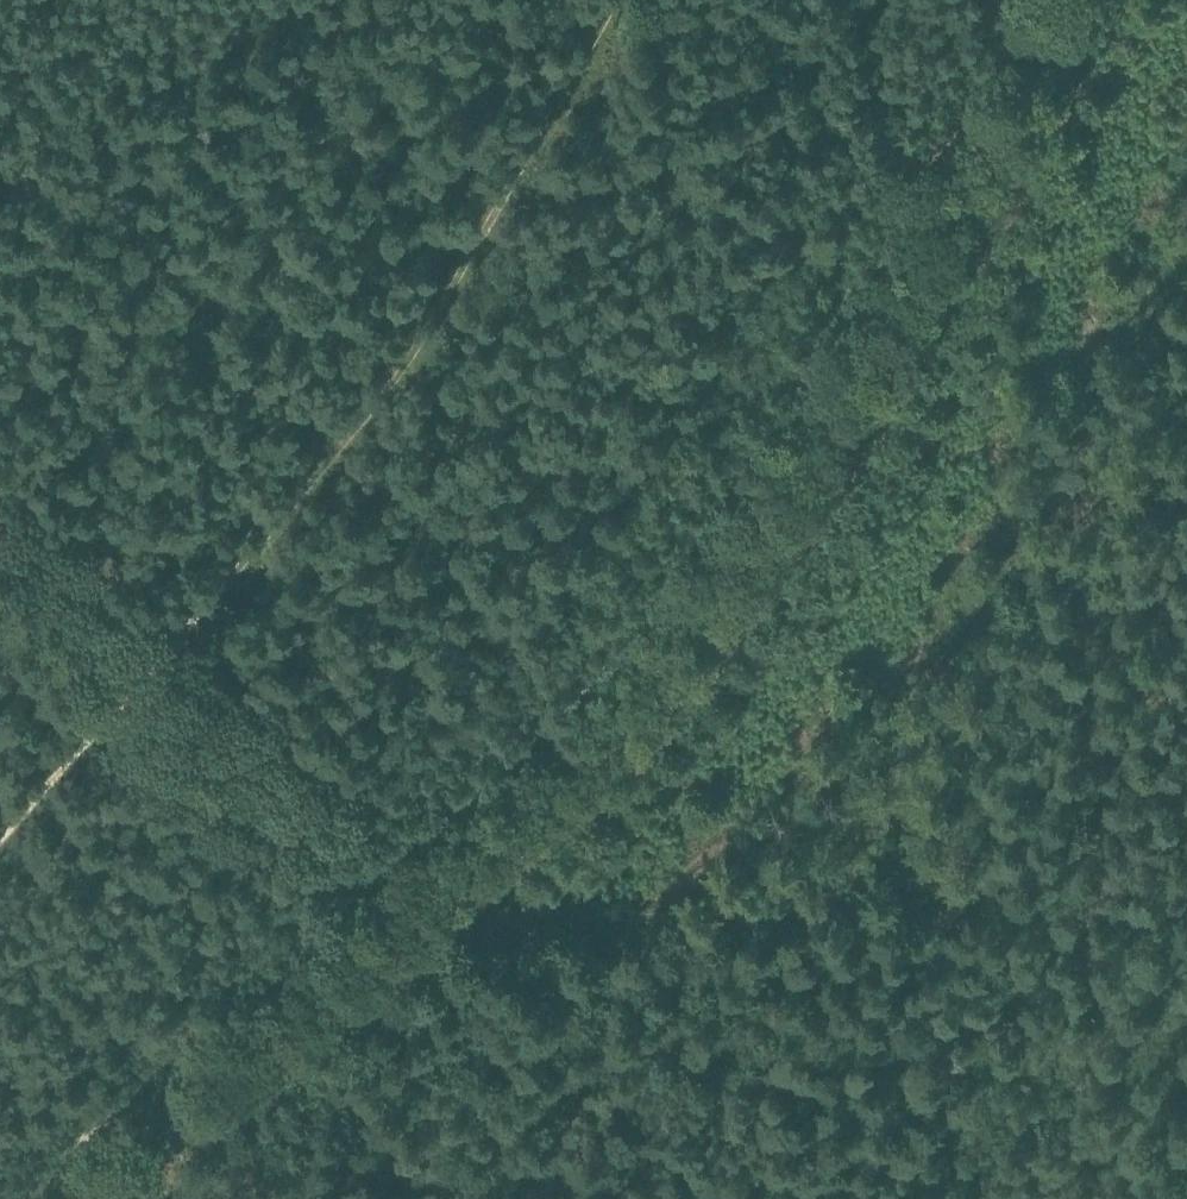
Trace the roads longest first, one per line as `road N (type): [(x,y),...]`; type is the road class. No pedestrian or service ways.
road 1 (tertiary): [(108,1198),(561,809),(661,708),(966,236),(1088,0)]
road 2 (track): [(0,831),(249,553),(423,333),(607,0)]

